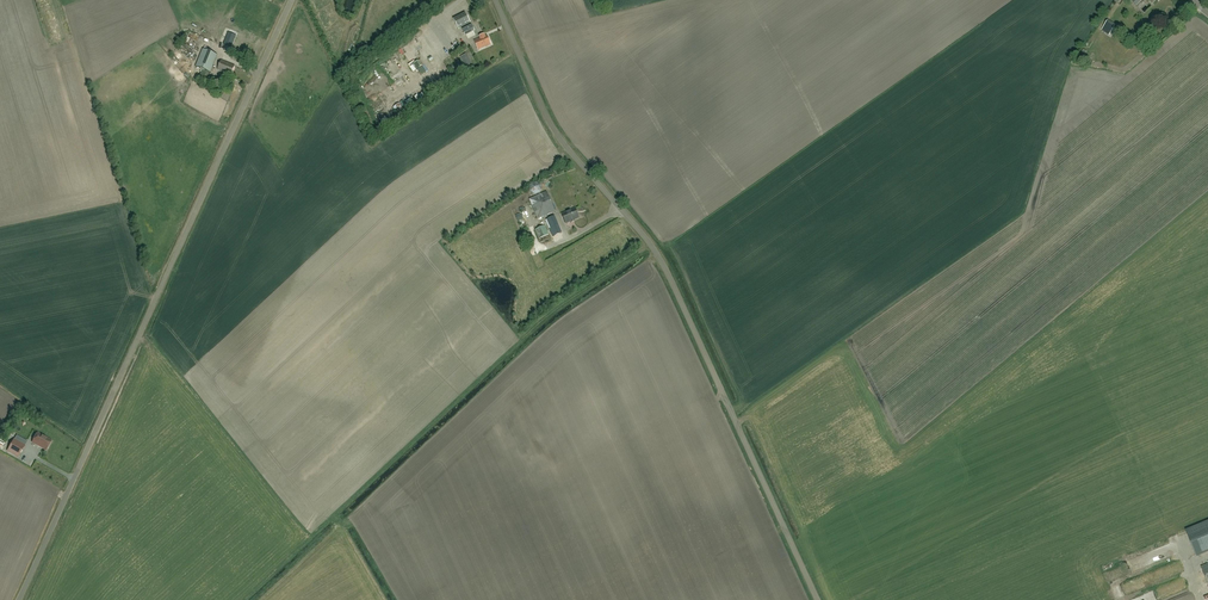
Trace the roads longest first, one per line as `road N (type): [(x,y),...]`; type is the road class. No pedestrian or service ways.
road 1 (unclassified): [(818,599),(664,262),(555,131),(496,0)]
road 2 (unclassified): [(20,599),(292,0)]

